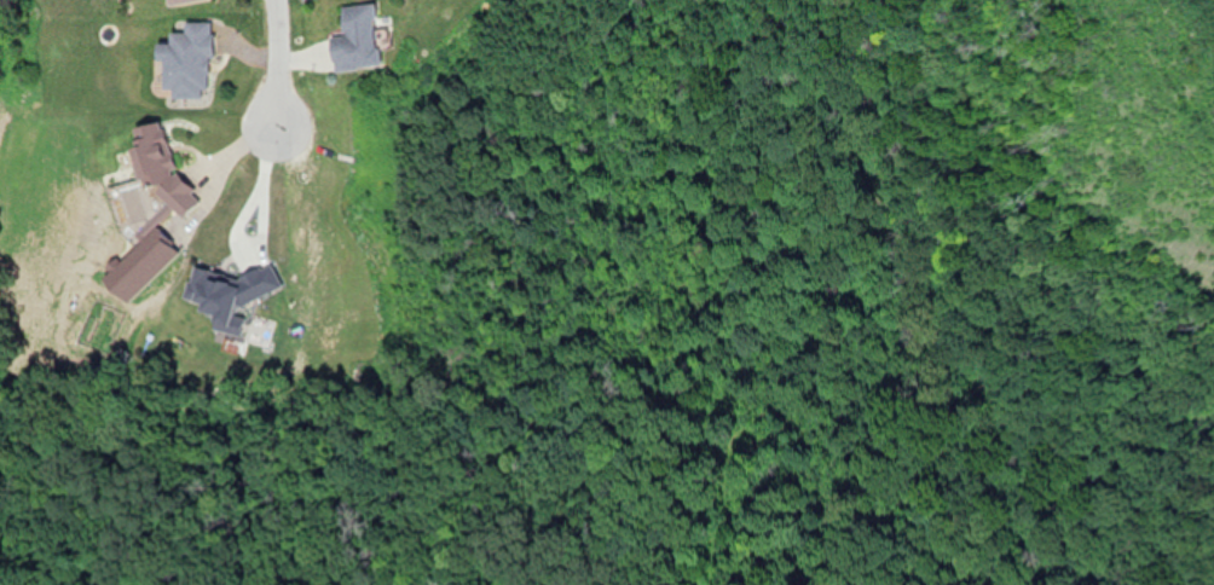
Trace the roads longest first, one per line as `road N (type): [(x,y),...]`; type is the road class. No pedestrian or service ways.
road 1 (residential): [(267,0),(273,124)]

